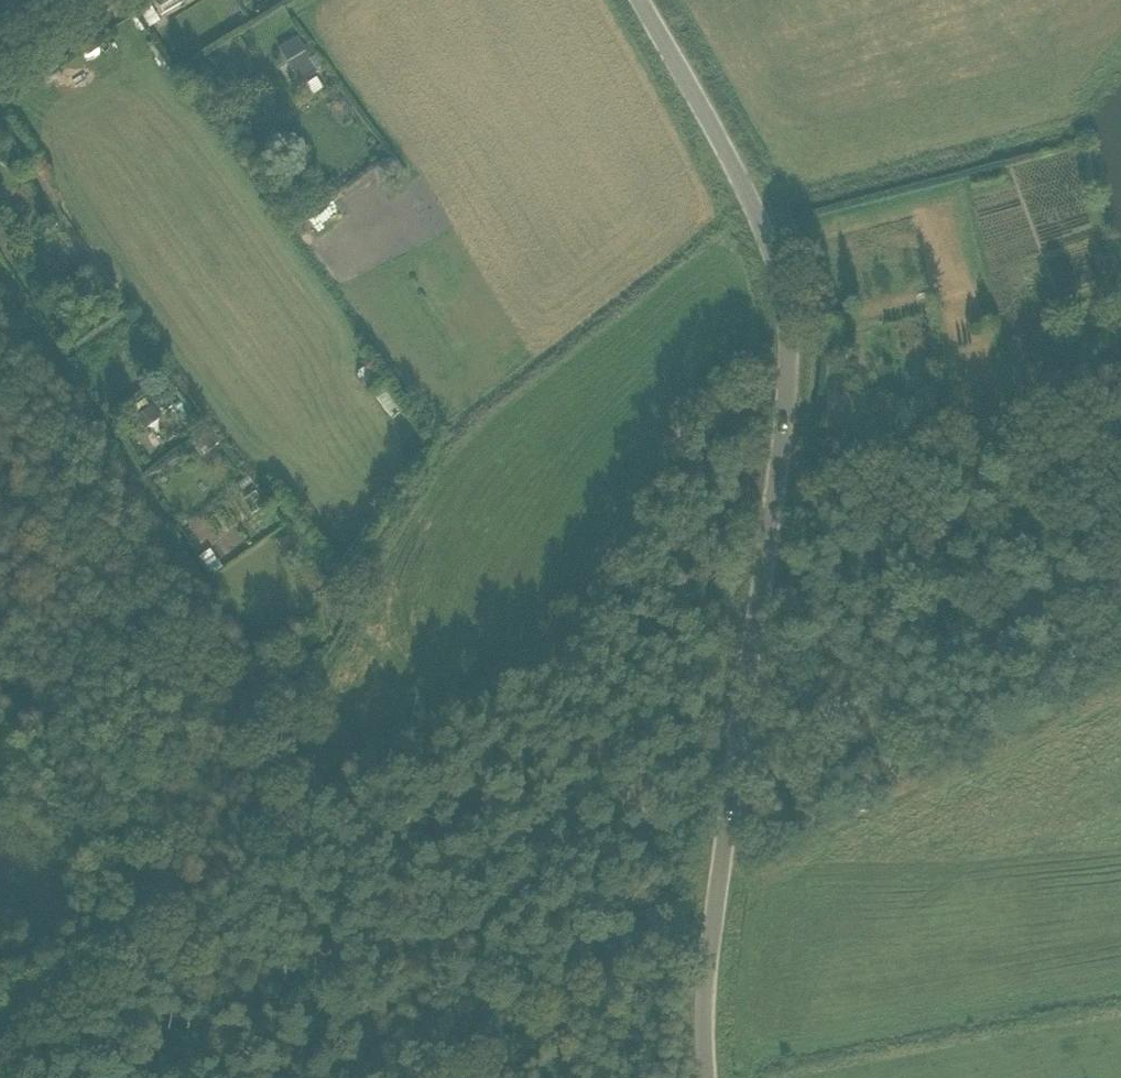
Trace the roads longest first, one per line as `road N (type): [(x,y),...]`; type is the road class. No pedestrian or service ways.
road 1 (residential): [(720,1077),(721,919),(787,339),(762,230),(636,0)]

